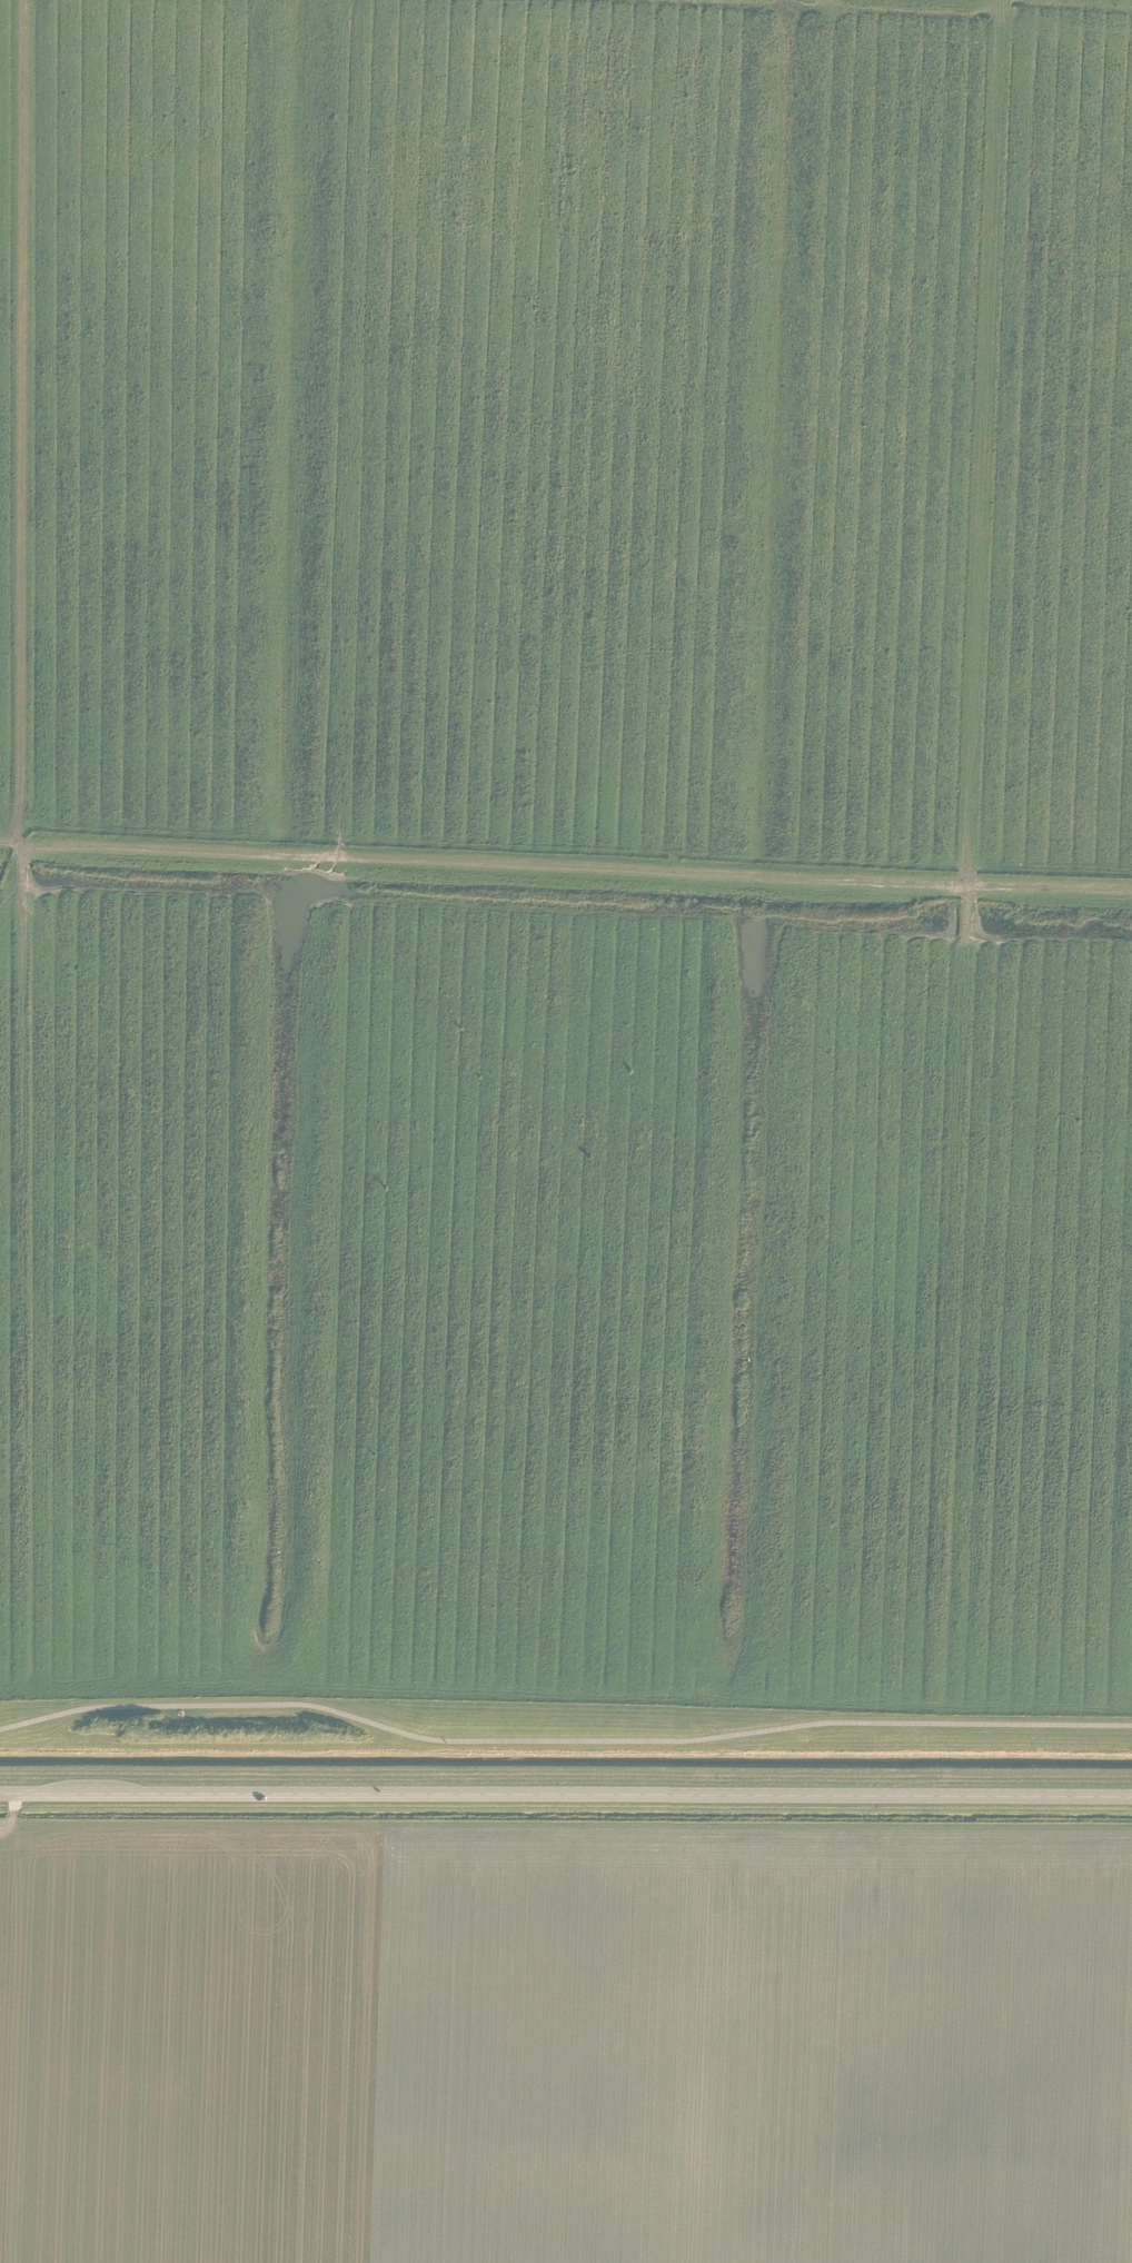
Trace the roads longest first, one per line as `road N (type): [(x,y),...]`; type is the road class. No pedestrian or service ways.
road 1 (secondary): [(0,1794),(1131,1795)]

